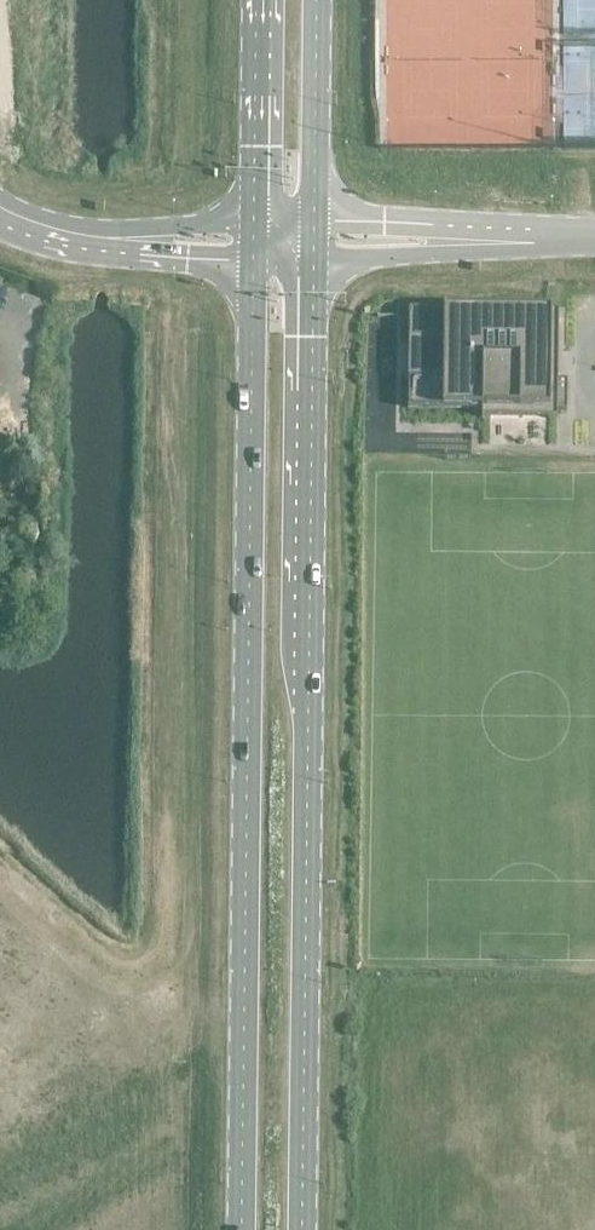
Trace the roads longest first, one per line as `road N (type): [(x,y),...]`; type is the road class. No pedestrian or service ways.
road 1 (secondary): [(252,255),(240,1229)]
road 2 (secondary): [(302,1229),(311,256)]
road 3 (secondary): [(311,223),(315,0)]
road 4 (secondary): [(256,0),(254,223)]
road 5 (unclassified): [(311,256),(470,252),(526,237)]
road 6 (unclassified): [(526,237),(467,223),(311,223)]
road 7 (unclassified): [(0,212),(89,239),(132,239)]
road 8 (unclassified): [(254,223),(176,226),(132,239)]
road 9 (unclassified): [(132,239),(173,253),(252,255)]

